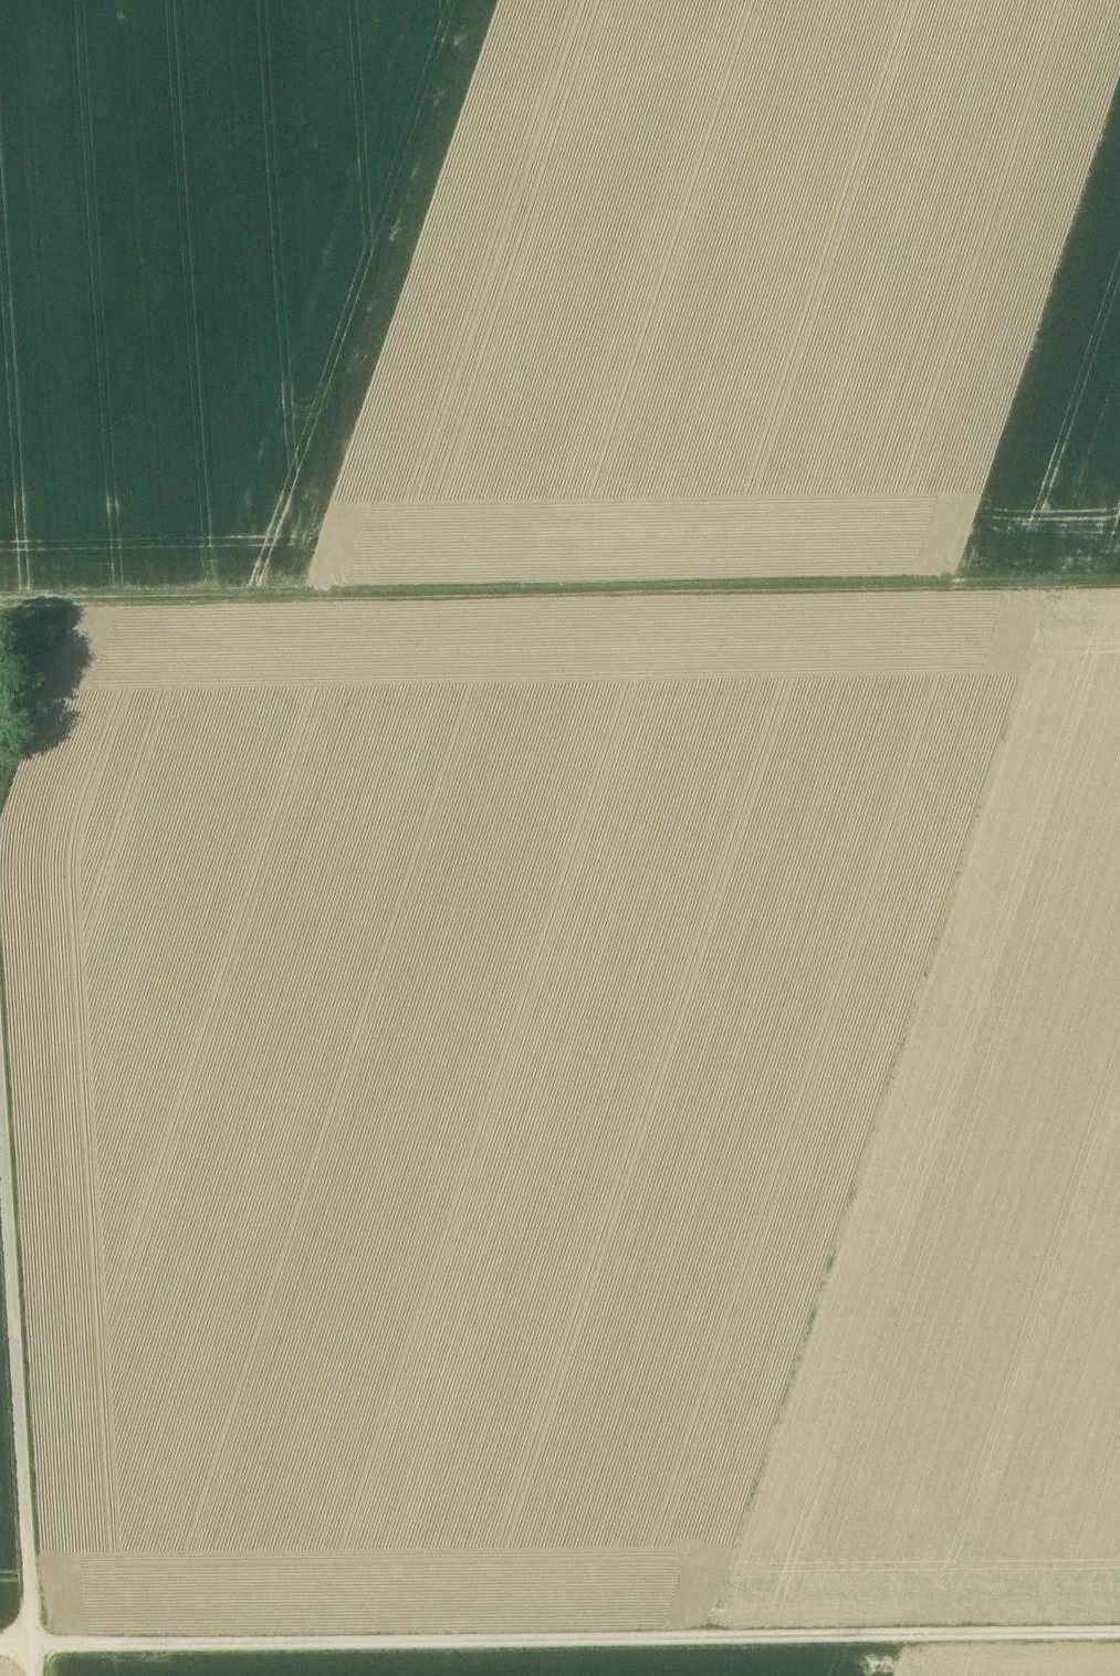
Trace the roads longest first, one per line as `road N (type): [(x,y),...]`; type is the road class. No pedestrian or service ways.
road 1 (track): [(1119,584),(0,606)]
road 2 (track): [(1119,1633),(0,1647)]
road 3 (track): [(0,1133),(33,1675)]

